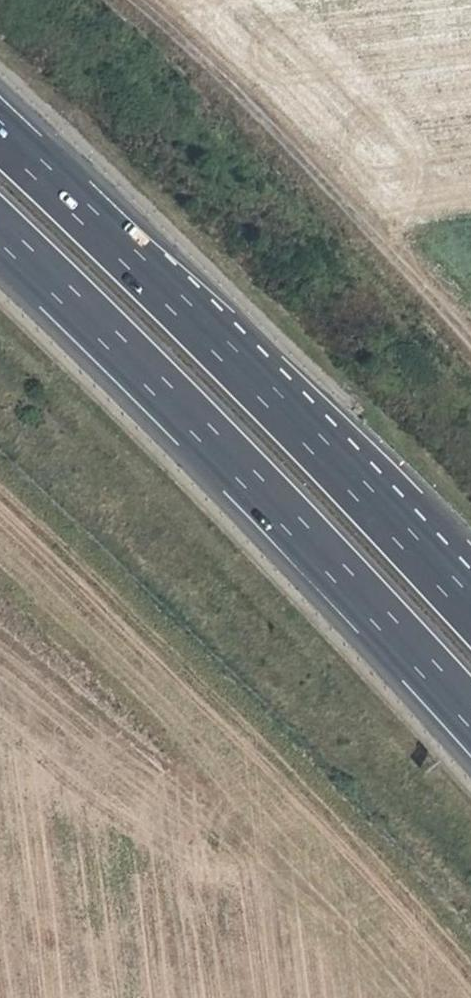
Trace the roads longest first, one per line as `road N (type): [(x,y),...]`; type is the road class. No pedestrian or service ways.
road 1 (motorway): [(0,238),(284,515),(470,715)]
road 2 (motorway): [(470,609),(342,472),(0,141)]

